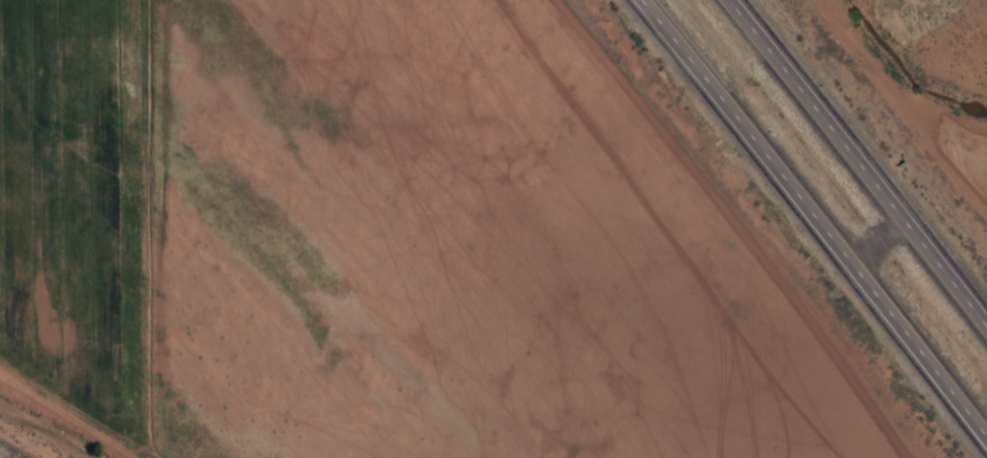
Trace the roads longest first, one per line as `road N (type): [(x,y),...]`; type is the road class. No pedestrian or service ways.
road 1 (motorway): [(660,0),(986,431)]
road 2 (motorway): [(986,324),(727,0)]

